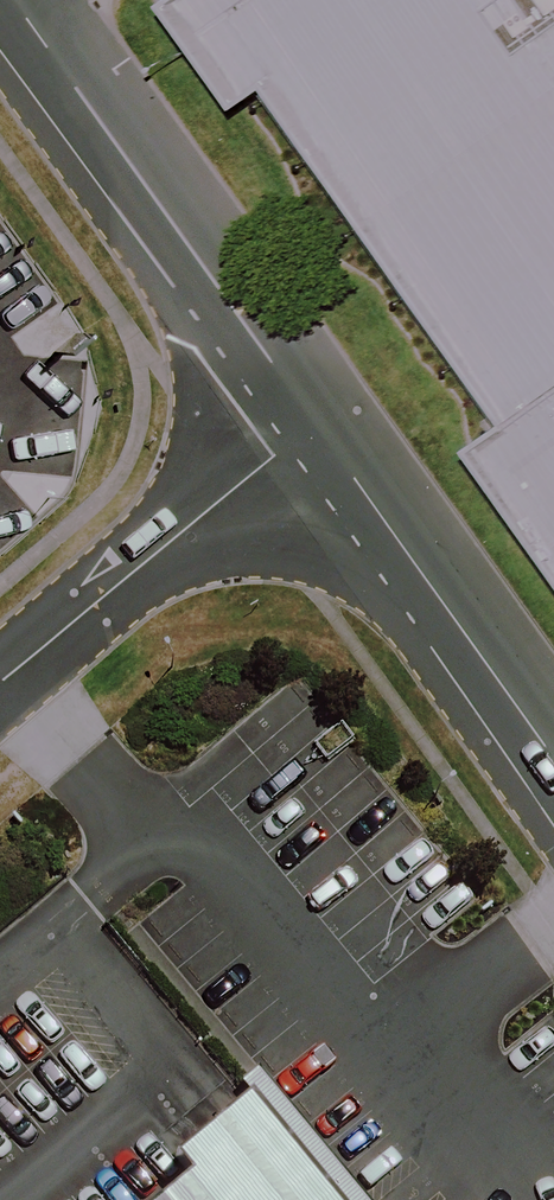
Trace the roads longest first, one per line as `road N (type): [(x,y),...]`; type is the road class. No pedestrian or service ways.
road 1 (tertiary): [(315,420),(15,0)]
road 2 (tertiary): [(553,760),(315,420)]
road 3 (unclassified): [(315,420),(0,685)]

